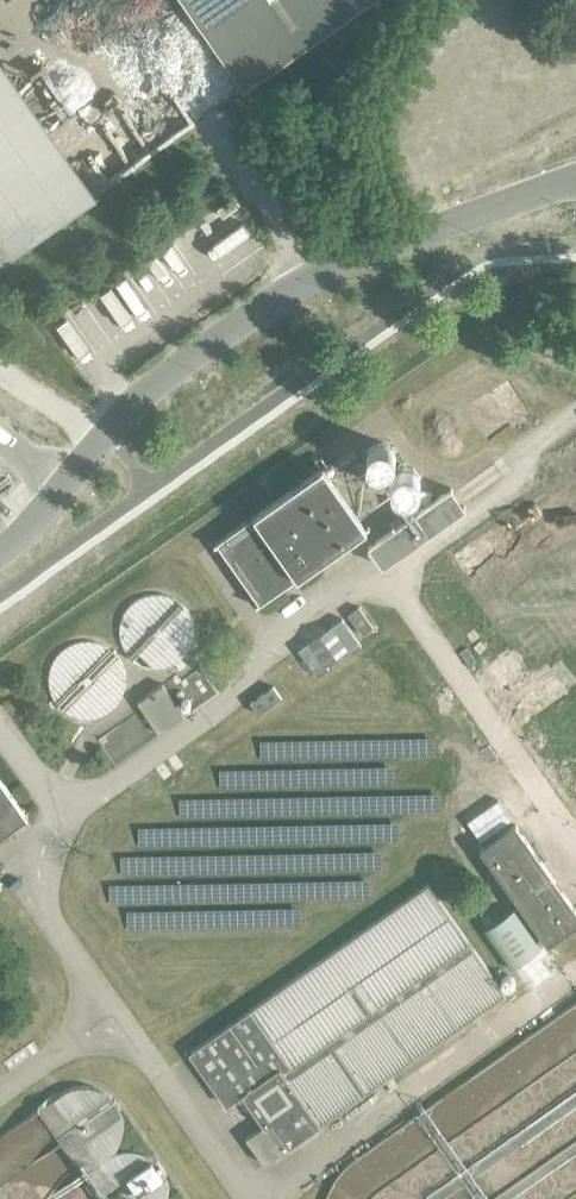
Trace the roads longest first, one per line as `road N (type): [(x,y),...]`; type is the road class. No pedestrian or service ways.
road 1 (unclassified): [(0,554),(125,412),(218,337),(310,278),(575,181)]

